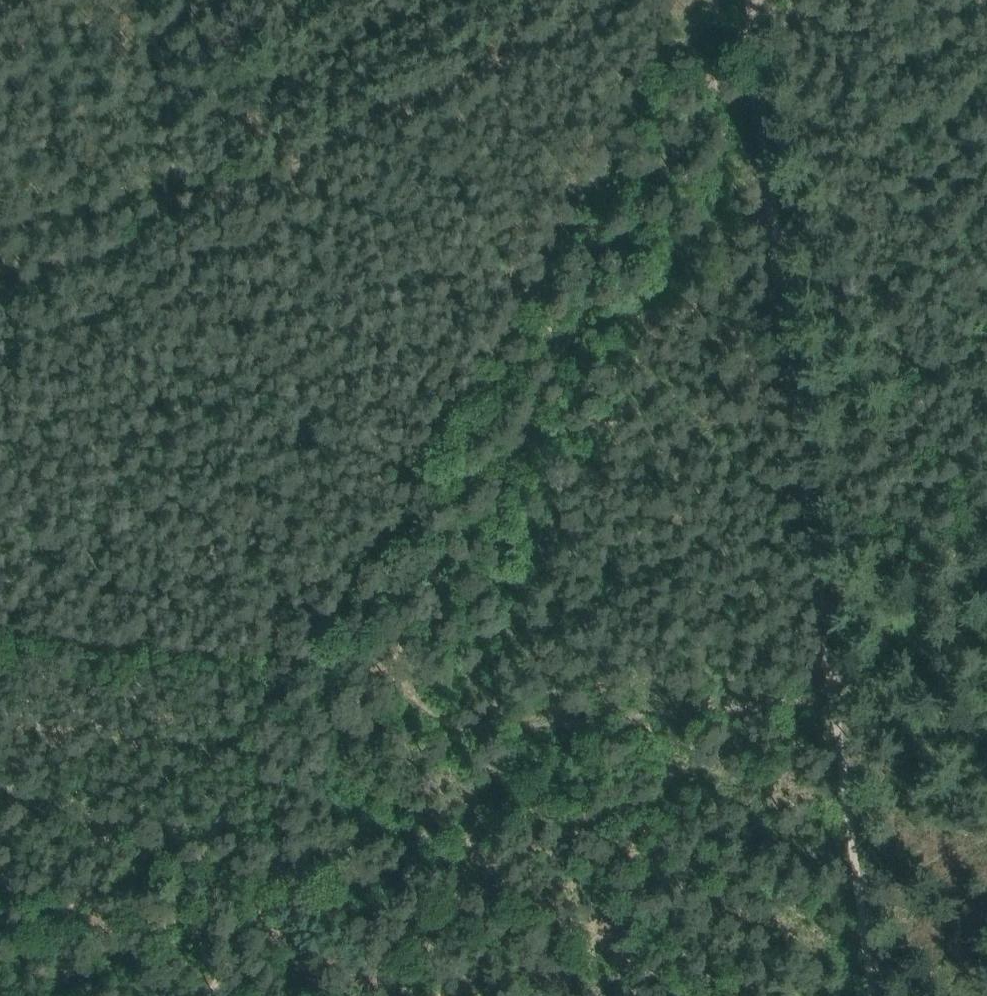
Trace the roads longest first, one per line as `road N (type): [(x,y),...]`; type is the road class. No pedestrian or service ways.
road 1 (track): [(824,582),(766,0)]
road 2 (track): [(865,995),(834,685)]

